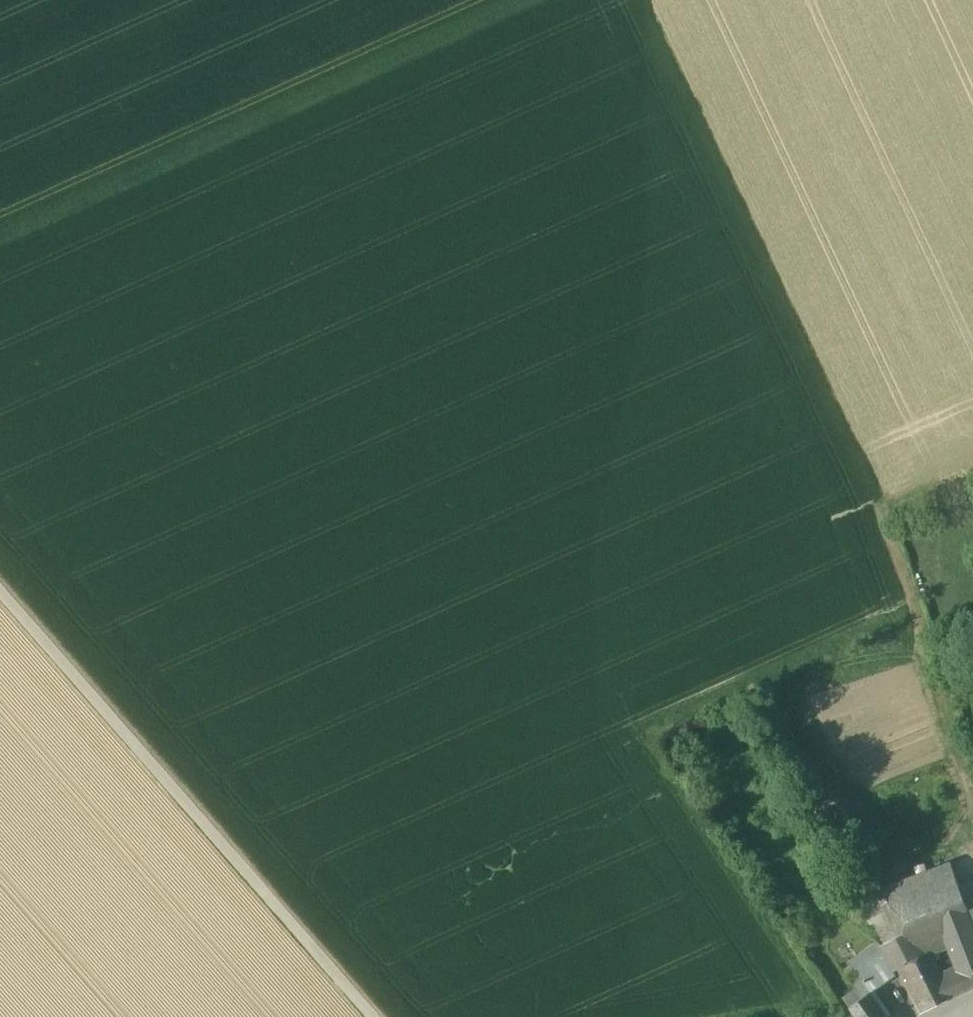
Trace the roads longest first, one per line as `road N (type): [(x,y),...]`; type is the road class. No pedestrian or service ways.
road 1 (track): [(0,592),(374,1016)]

